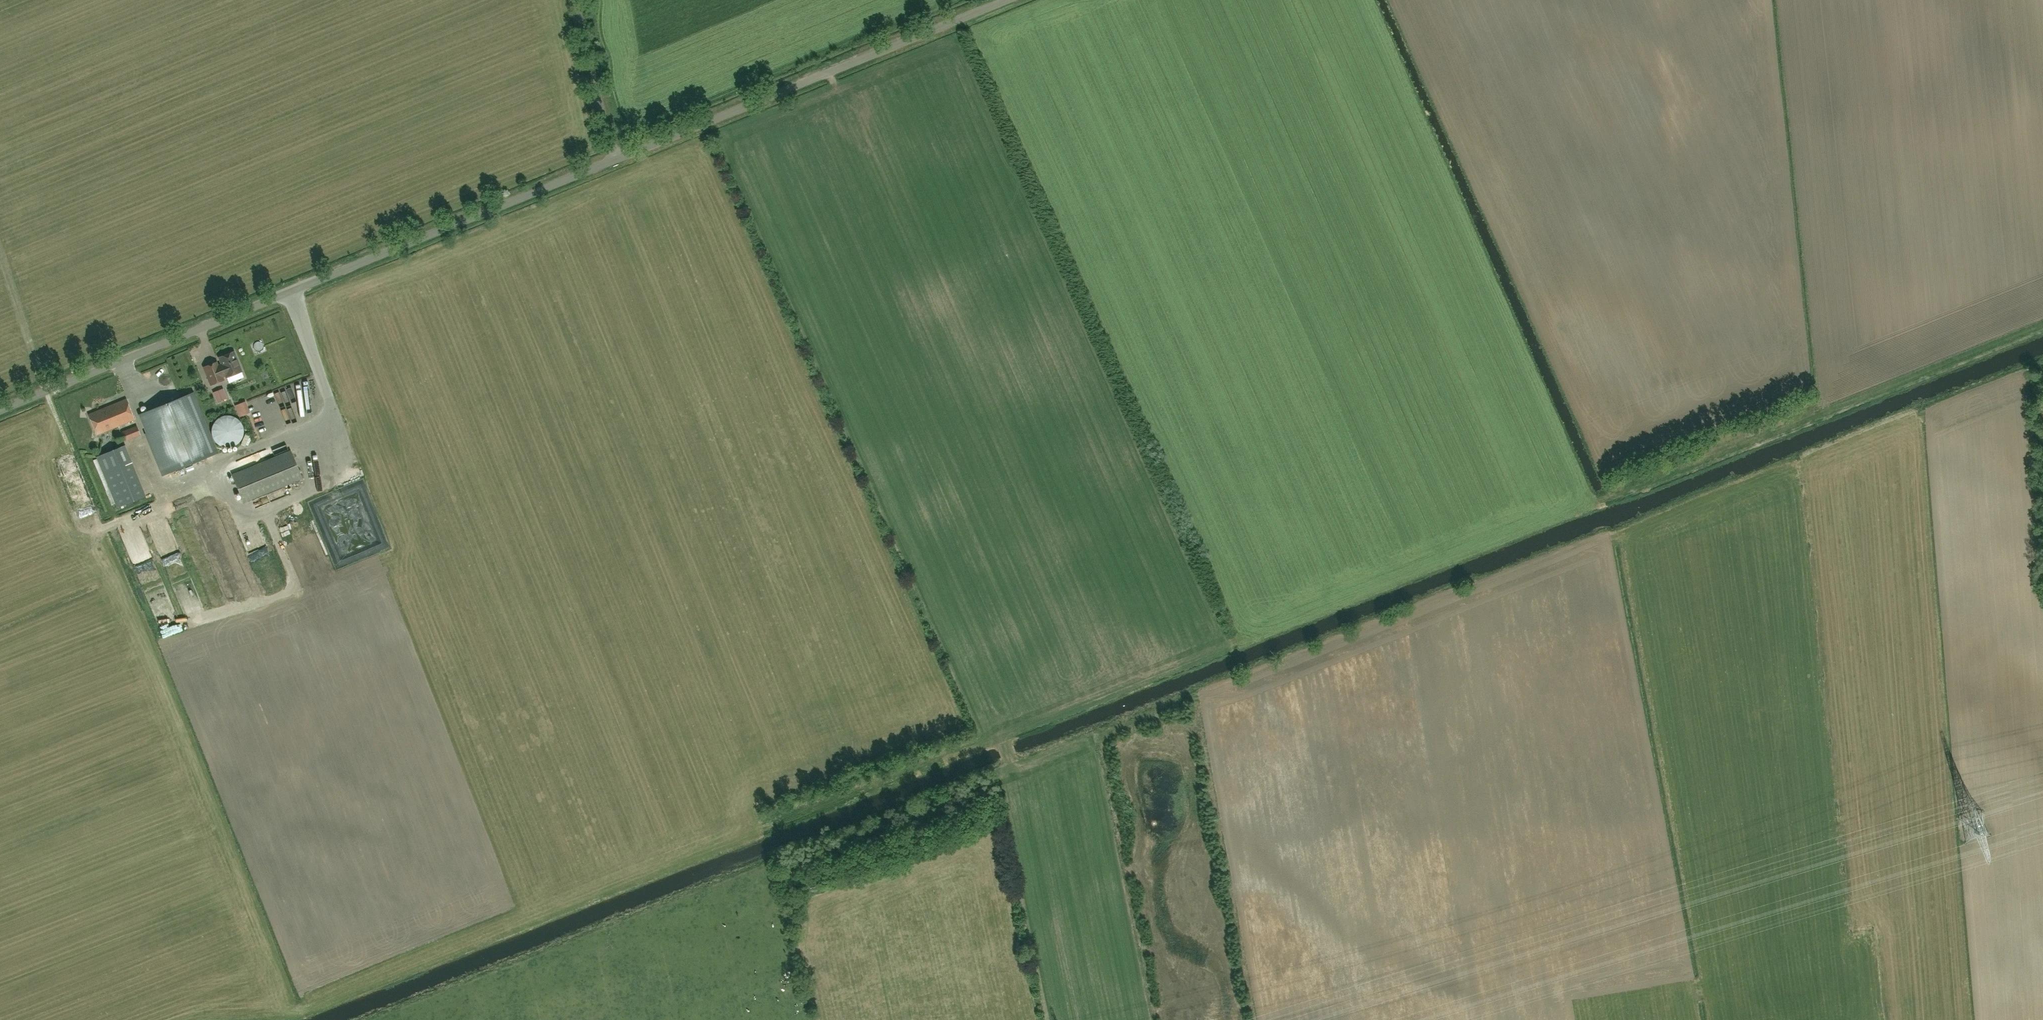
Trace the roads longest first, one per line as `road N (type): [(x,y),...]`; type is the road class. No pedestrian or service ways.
road 1 (unclassified): [(0,411),(1010,0)]

